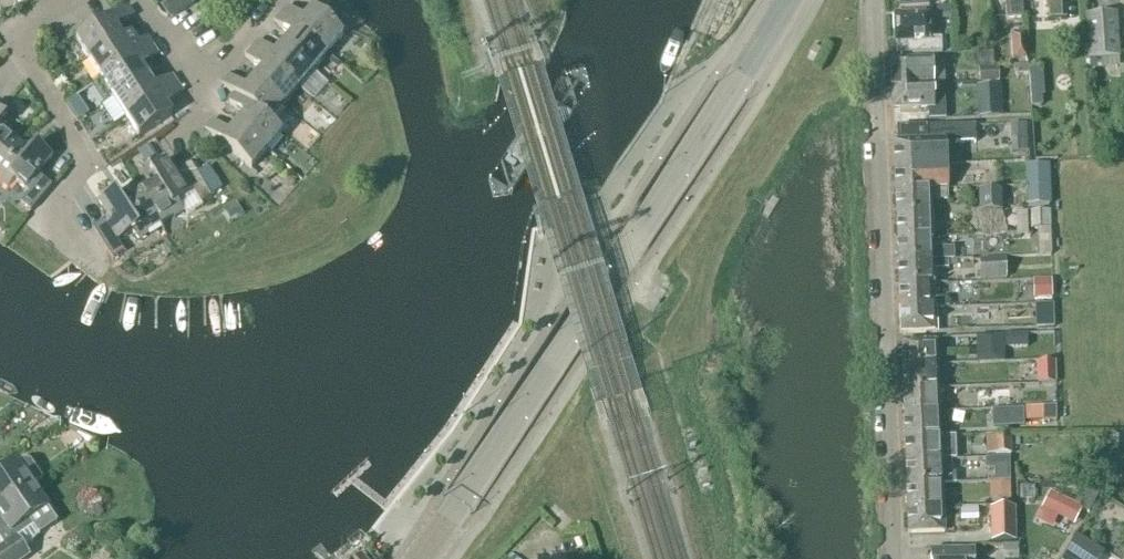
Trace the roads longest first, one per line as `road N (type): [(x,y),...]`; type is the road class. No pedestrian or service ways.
road 1 (tertiary): [(423,558),(788,0)]
road 2 (unclassified): [(894,558),(873,0)]
road 3 (residential): [(96,267),(57,216),(84,169),(84,150),(7,45),(71,0)]

